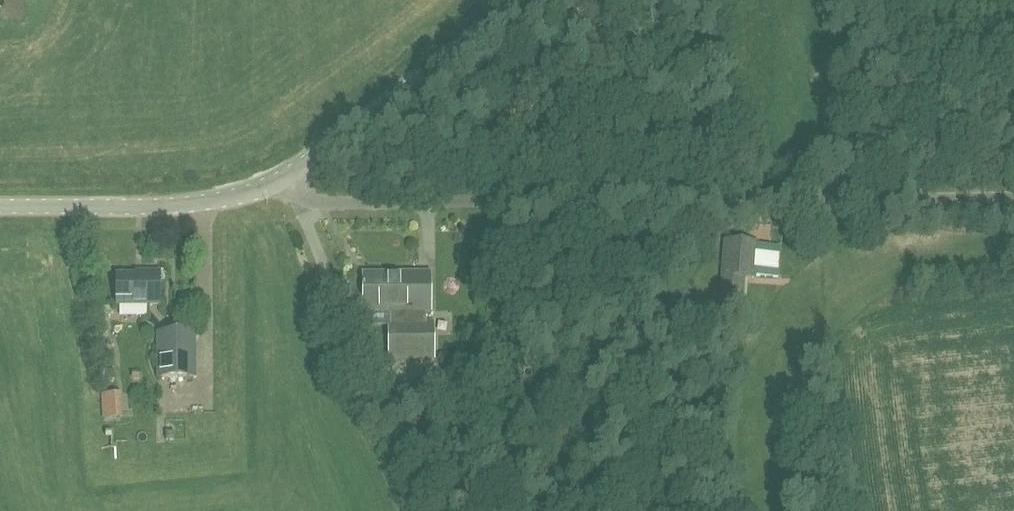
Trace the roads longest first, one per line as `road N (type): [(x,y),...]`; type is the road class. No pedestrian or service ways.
road 1 (unclassified): [(1013,197),(316,201),(273,182)]
road 2 (unclassified): [(273,182),(524,0)]
road 3 (unclassified): [(0,207),(182,203),(273,182)]

